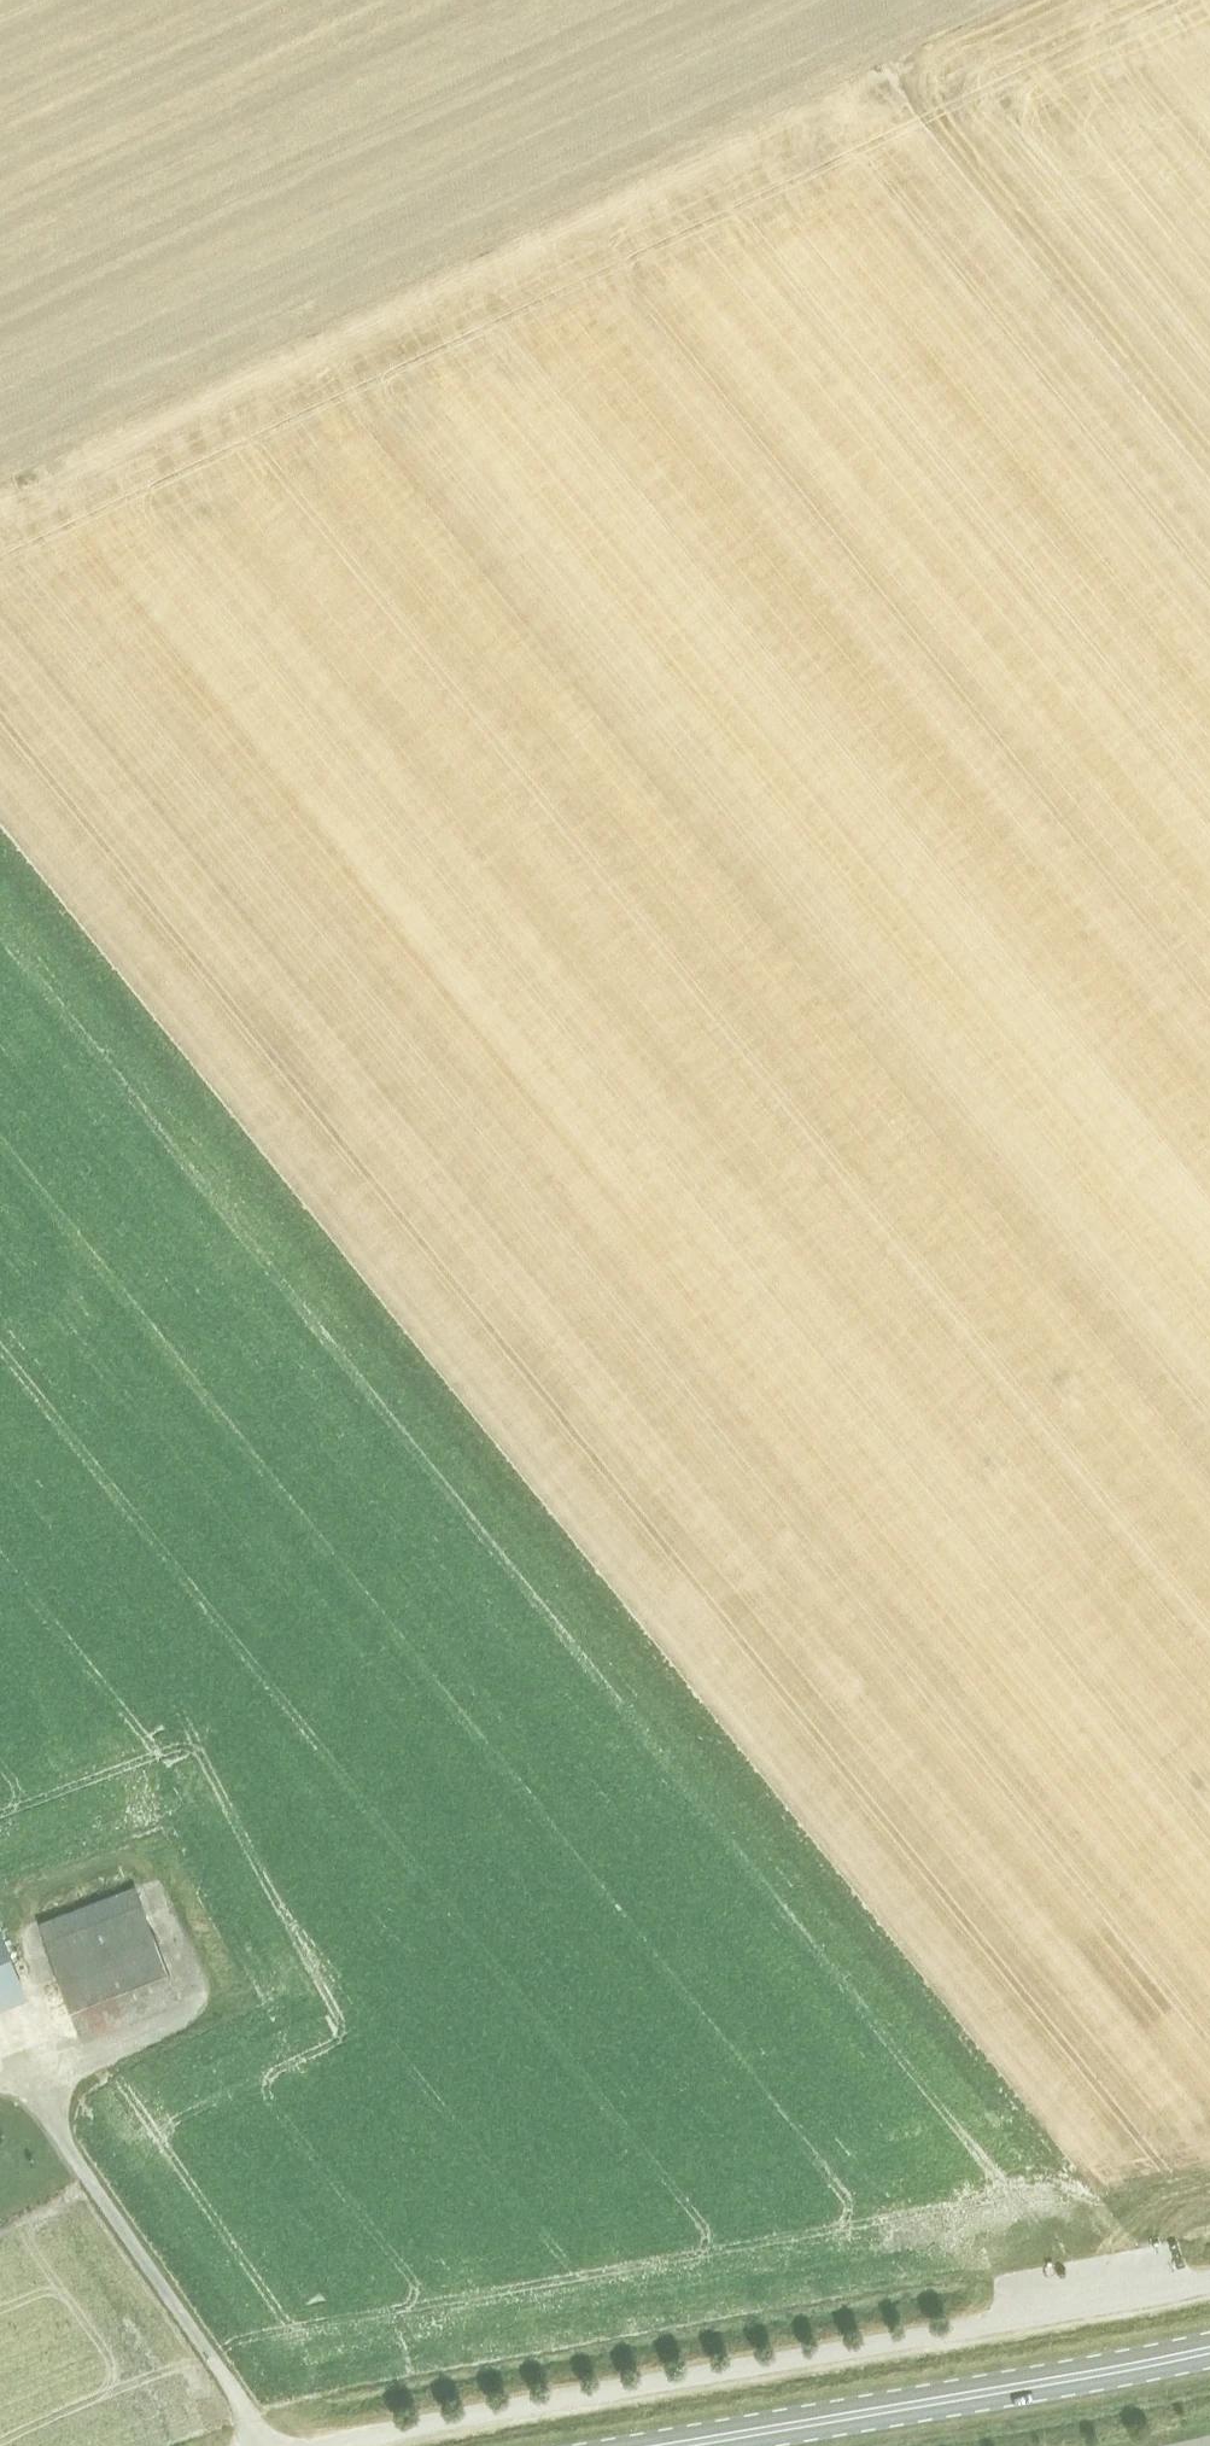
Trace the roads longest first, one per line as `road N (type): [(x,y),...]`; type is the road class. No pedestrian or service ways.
road 1 (unclassified): [(1209,2281),(333,2445)]
road 2 (secondary): [(695,2445),(1209,2352)]

